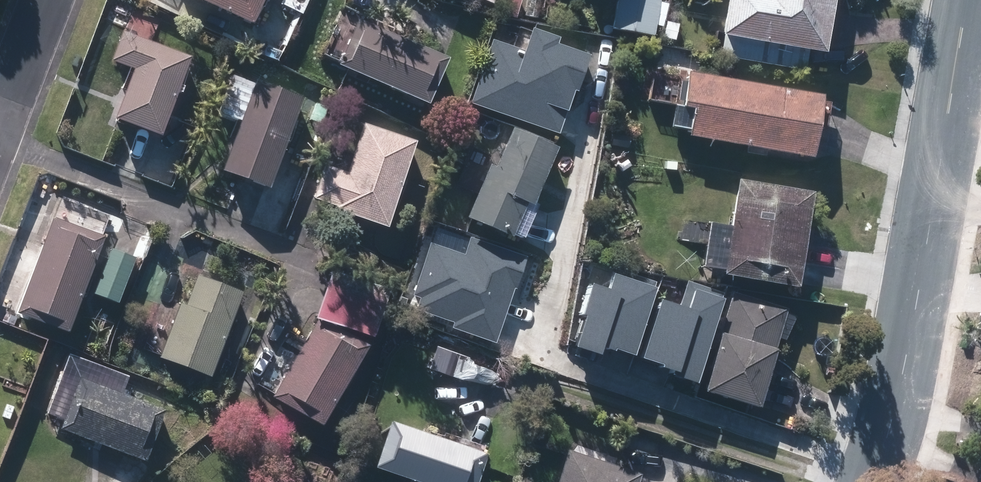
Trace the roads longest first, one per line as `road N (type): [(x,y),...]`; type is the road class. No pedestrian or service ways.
road 1 (residential): [(969,0),(898,403),(873,481)]
road 2 (residential): [(46,0),(26,66),(0,111)]

